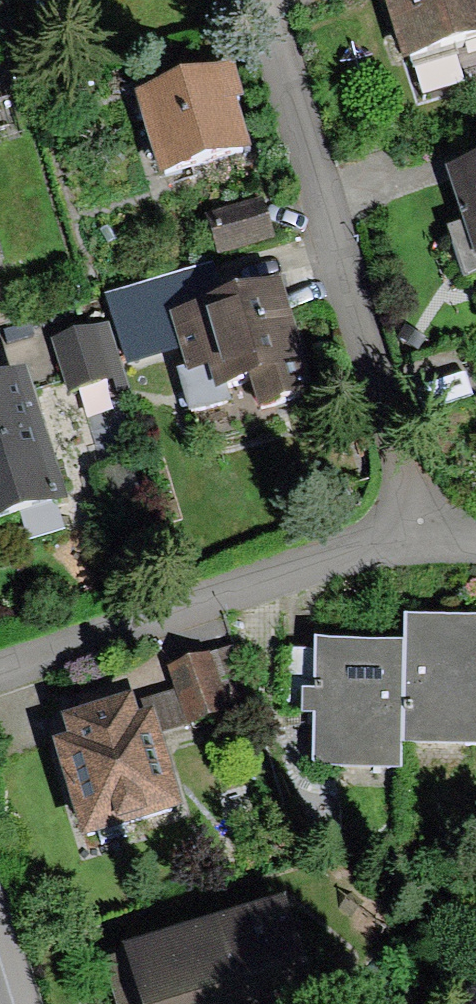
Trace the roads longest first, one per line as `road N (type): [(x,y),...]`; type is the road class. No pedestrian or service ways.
road 1 (residential): [(417,534),(258,0)]
road 2 (residential): [(0,666),(417,534)]

